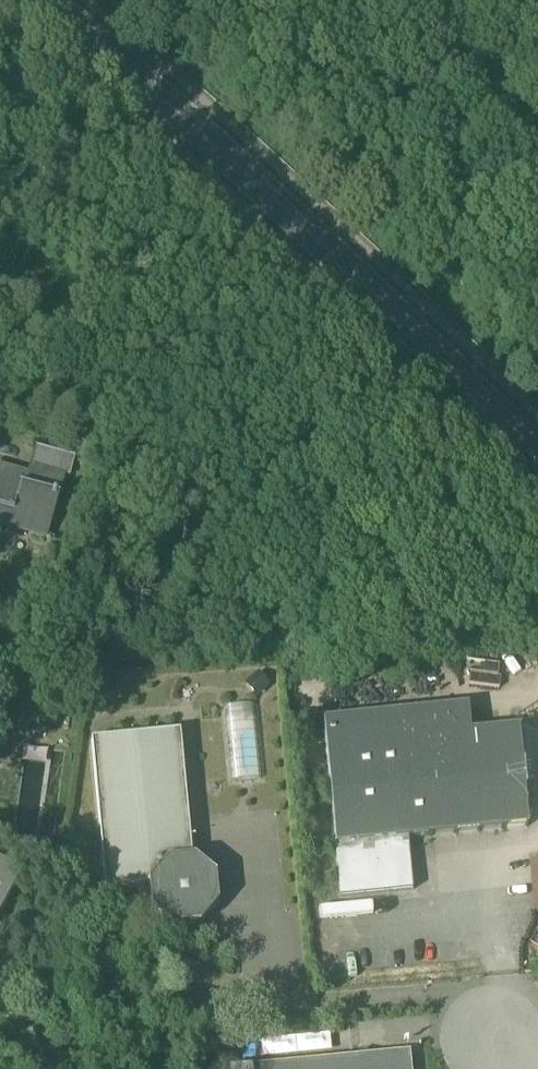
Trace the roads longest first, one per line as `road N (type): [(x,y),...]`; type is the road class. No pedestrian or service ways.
road 1 (primary): [(49,0),(431,336),(537,447)]

